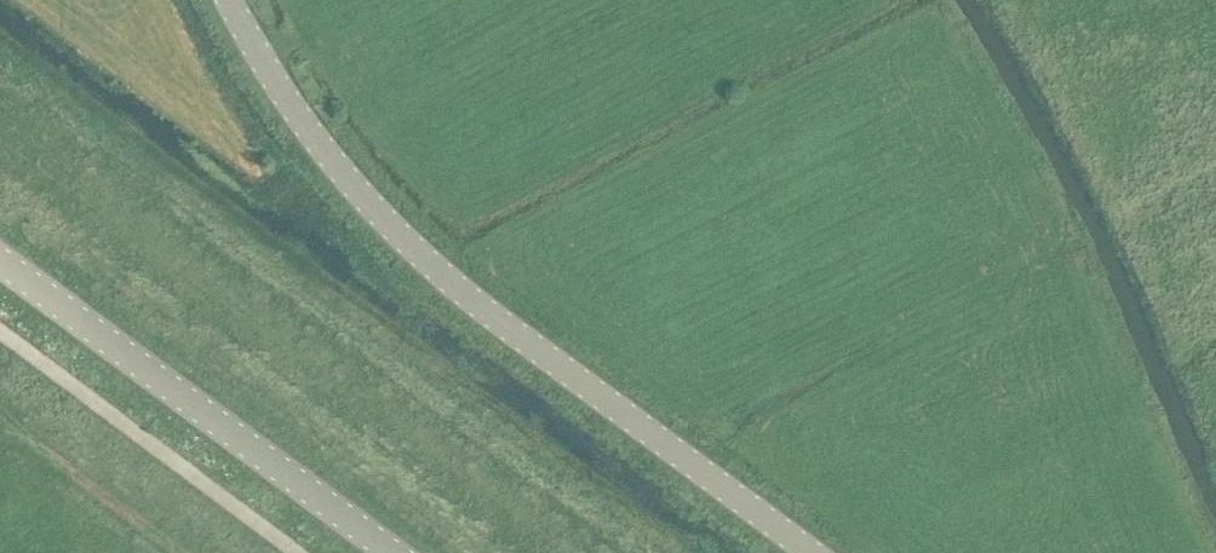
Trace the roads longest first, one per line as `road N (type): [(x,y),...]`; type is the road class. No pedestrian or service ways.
road 1 (tertiary): [(231,0),(312,138),(426,258),(814,552)]
road 2 (unclassified): [(0,262),(397,552)]

